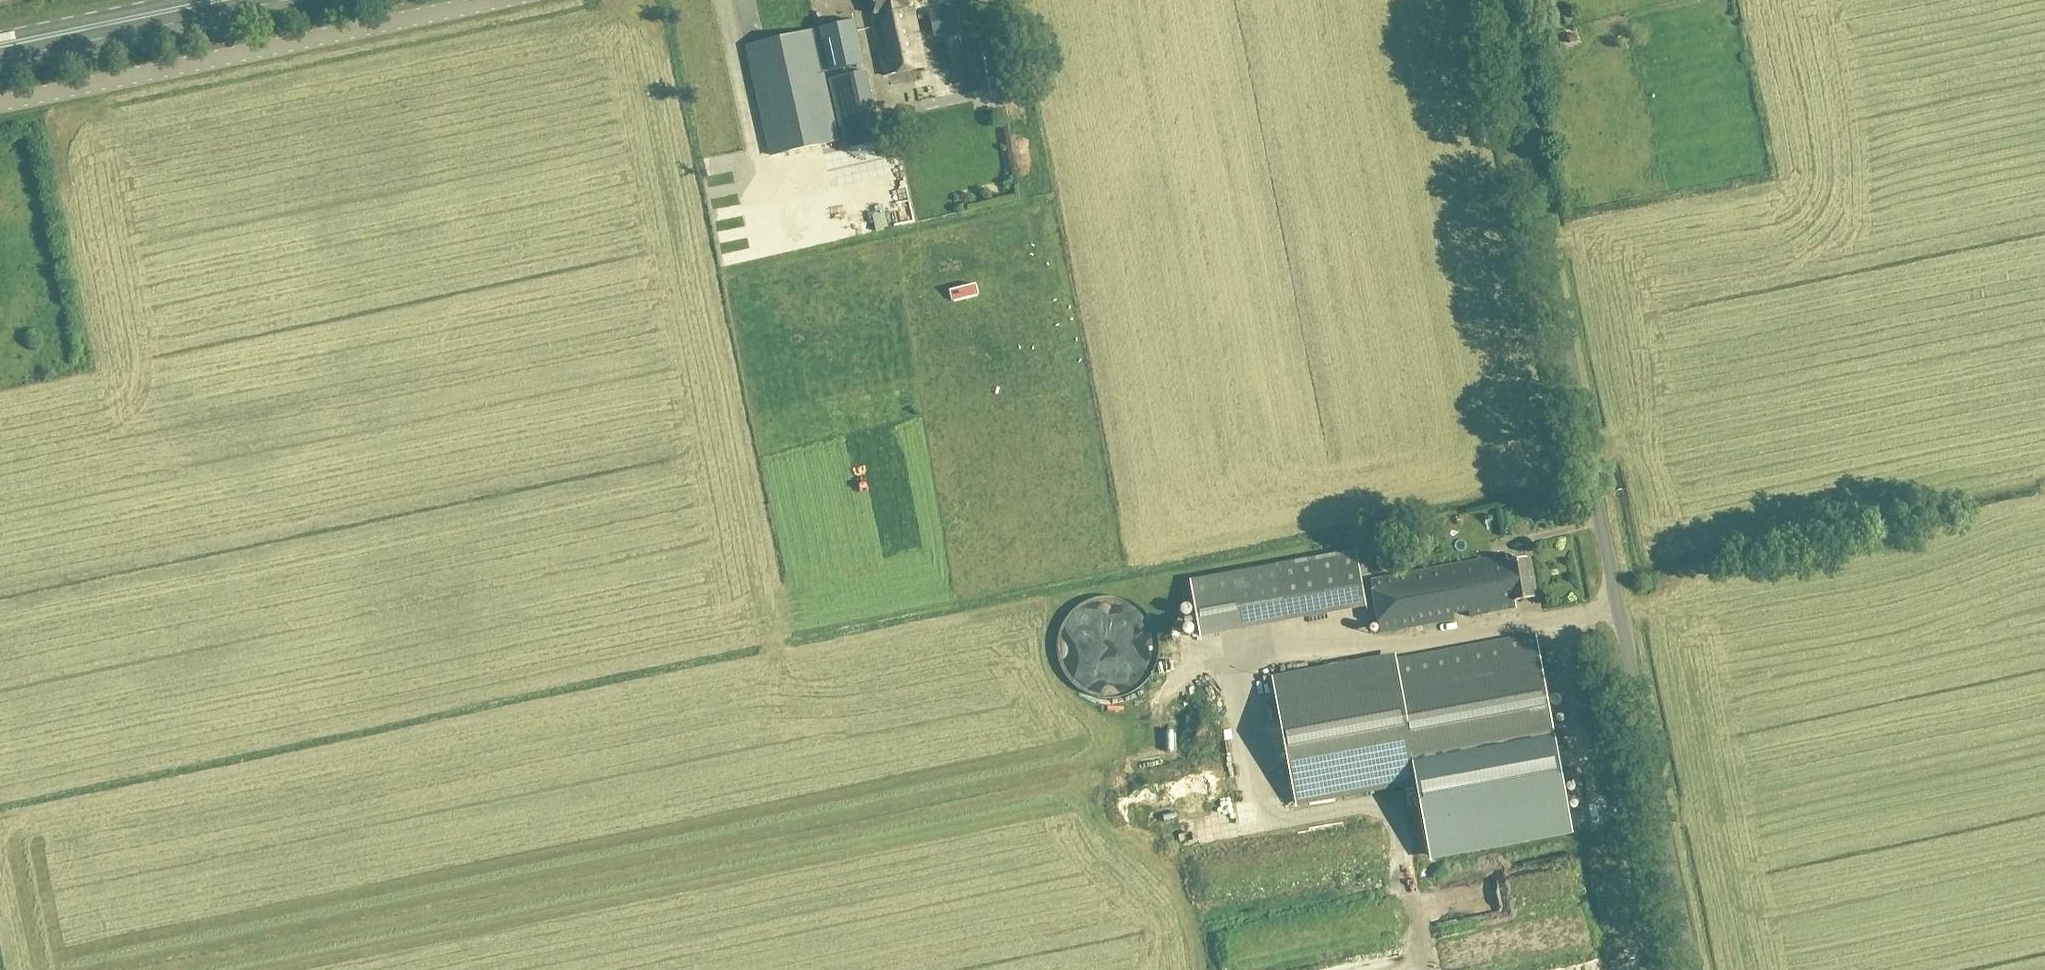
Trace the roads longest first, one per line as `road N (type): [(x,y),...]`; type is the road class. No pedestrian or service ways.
road 1 (unclassified): [(1689,969),(1491,0)]
road 2 (unclassified): [(0,106),(512,0)]
road 3 (primary): [(0,49),(232,0)]

